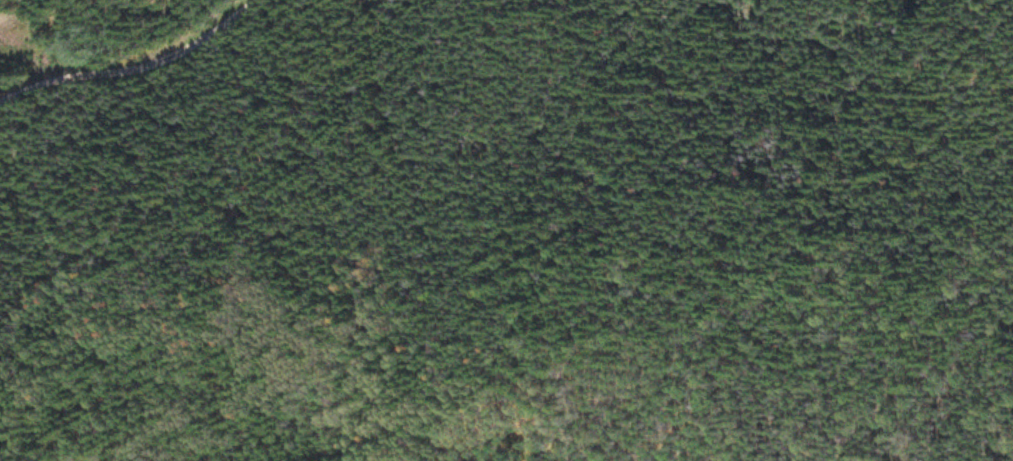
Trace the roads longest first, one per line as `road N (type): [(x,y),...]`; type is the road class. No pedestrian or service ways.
road 1 (track): [(0,103),(204,44),(254,0)]

